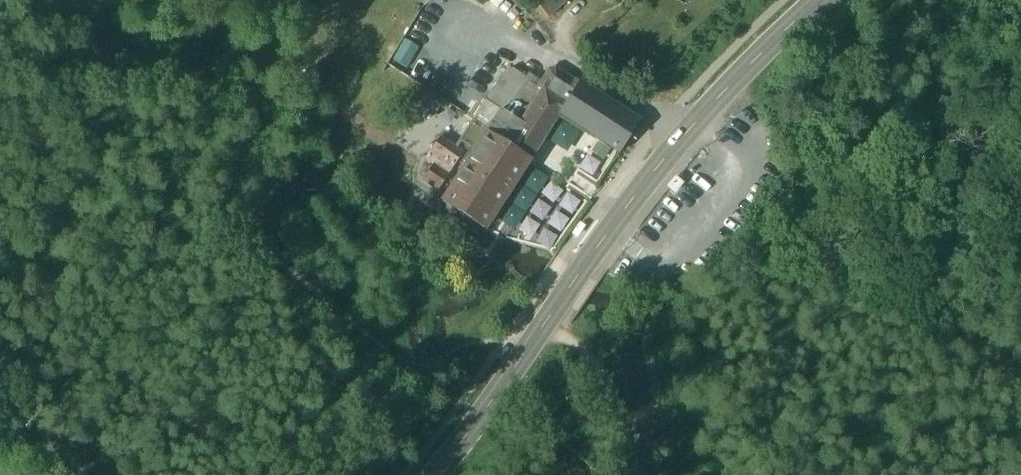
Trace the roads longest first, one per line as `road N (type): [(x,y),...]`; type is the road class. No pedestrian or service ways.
road 1 (secondary): [(437,474),(670,152),(820,0)]

